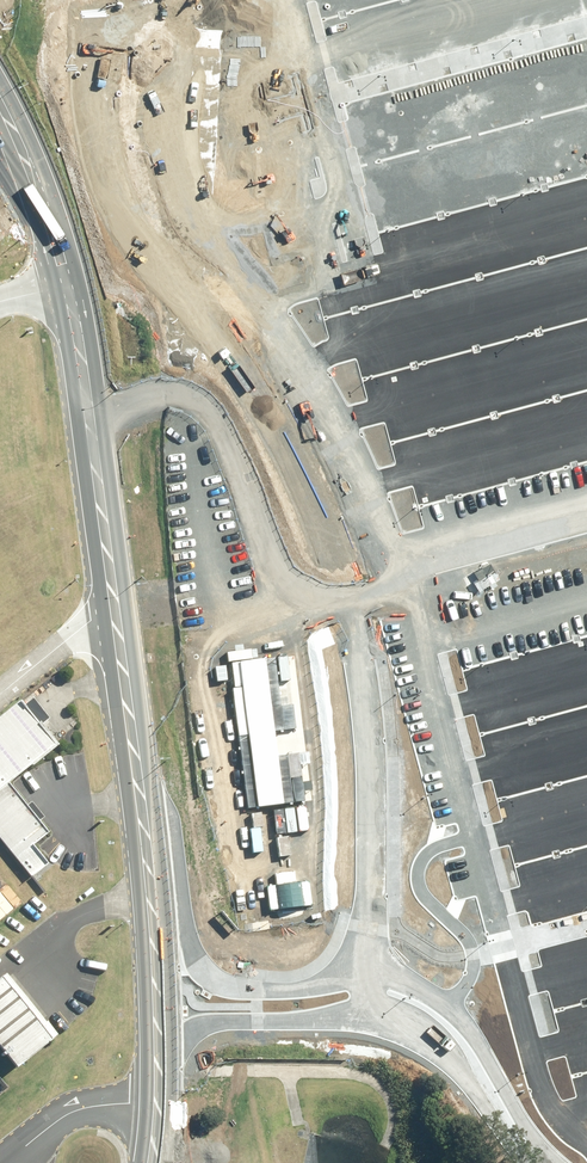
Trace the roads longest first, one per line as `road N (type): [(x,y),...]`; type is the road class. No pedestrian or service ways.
road 1 (tertiary): [(152,1162),(159,1066),(150,906),(76,308)]
road 2 (track): [(159,1066),(370,1078),(385,1098),(383,1149)]
road 3 (tertiary): [(0,55),(54,178),(63,245)]
road 4 (tertiary): [(63,245),(0,118)]

